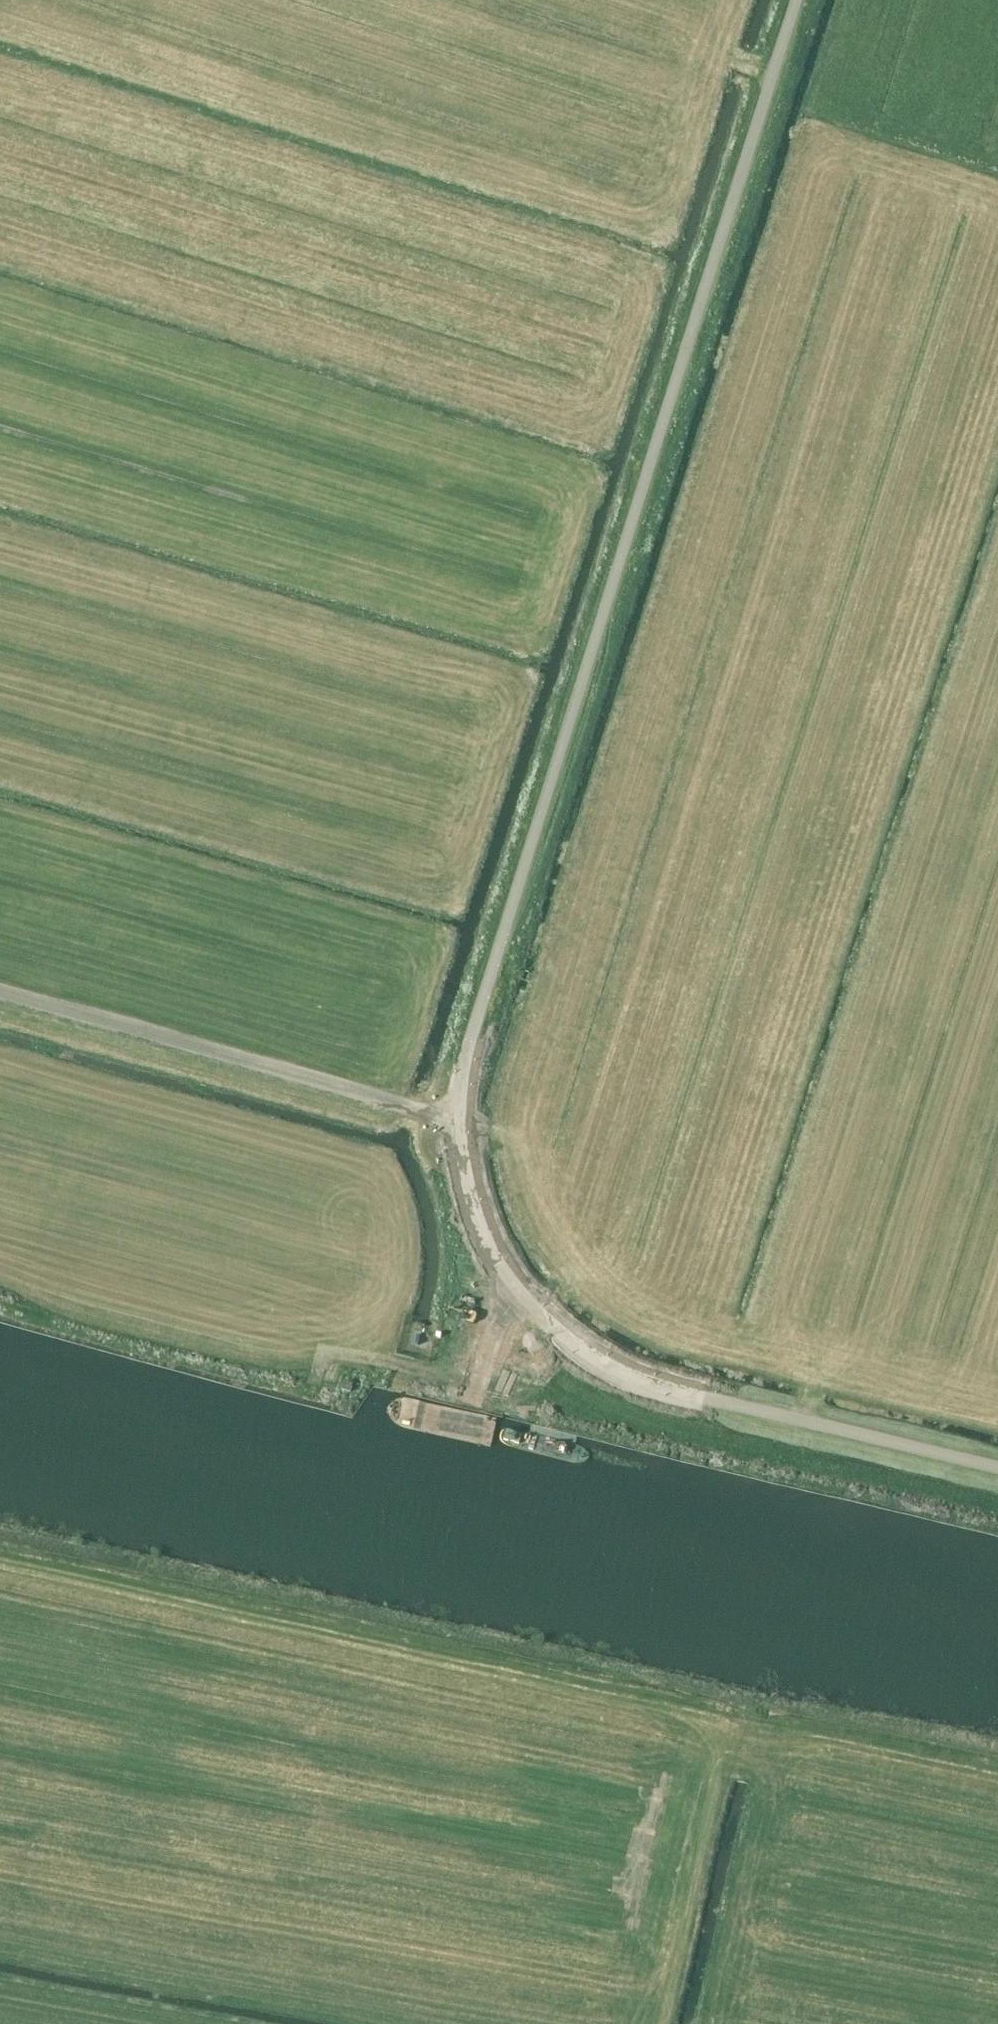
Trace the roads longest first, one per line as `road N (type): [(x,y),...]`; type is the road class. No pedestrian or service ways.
road 1 (unclassified): [(997,1467),(672,1390),(588,1354),(527,1301),(496,1260),(477,1218),(461,1144),(458,1102),(471,1038),(797,0)]
road 2 (track): [(665,2023),(735,1725)]

